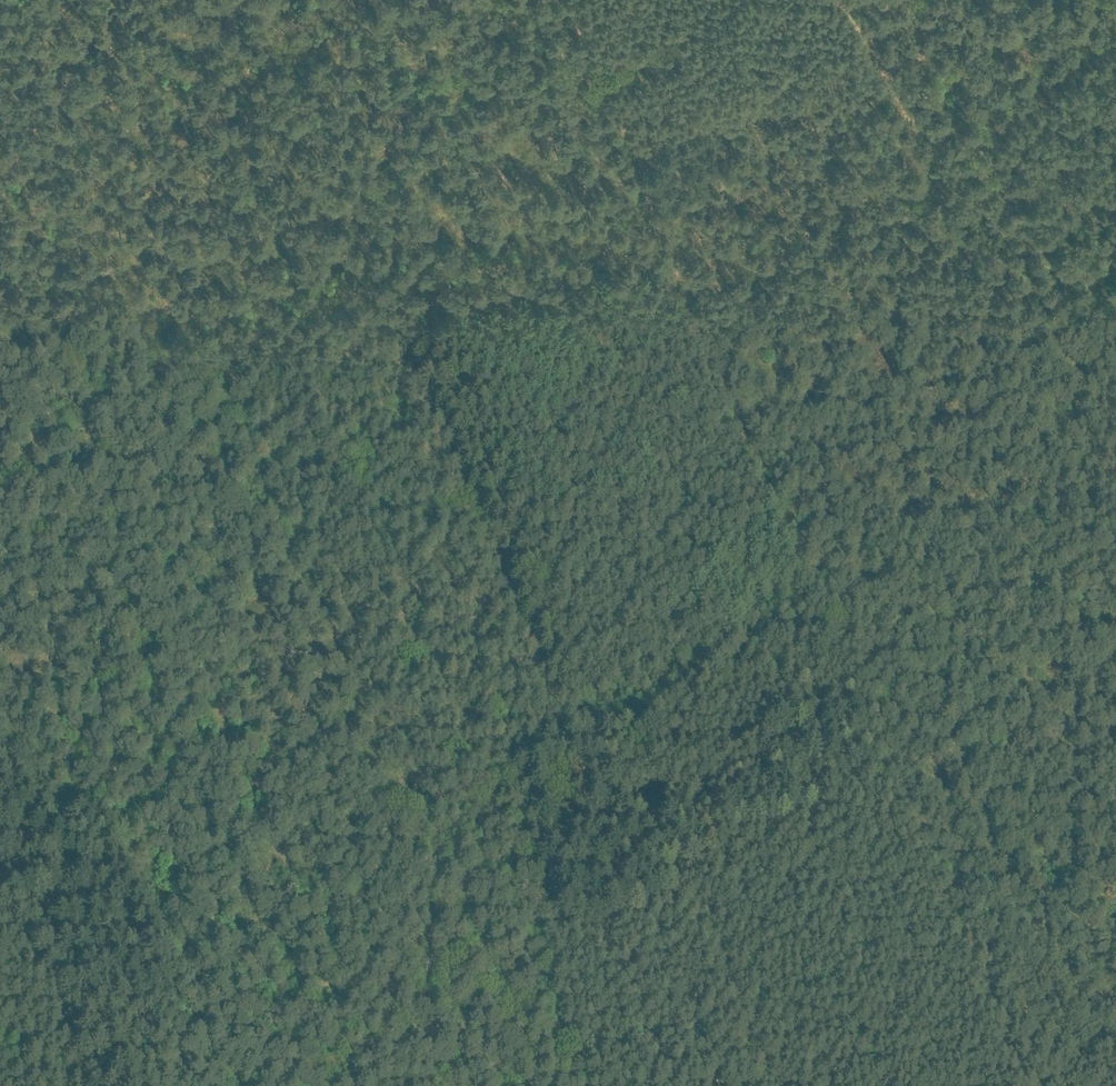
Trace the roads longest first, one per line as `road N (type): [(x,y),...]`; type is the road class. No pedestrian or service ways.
road 1 (track): [(632,167),(776,539),(816,619),(818,650),(786,734),(686,840),(671,956)]
road 2 (track): [(540,1008),(553,931),(537,866),(517,846),(469,843),(425,946),(348,1039)]
road 3 (track): [(556,0),(569,47),(610,112),(632,167)]

